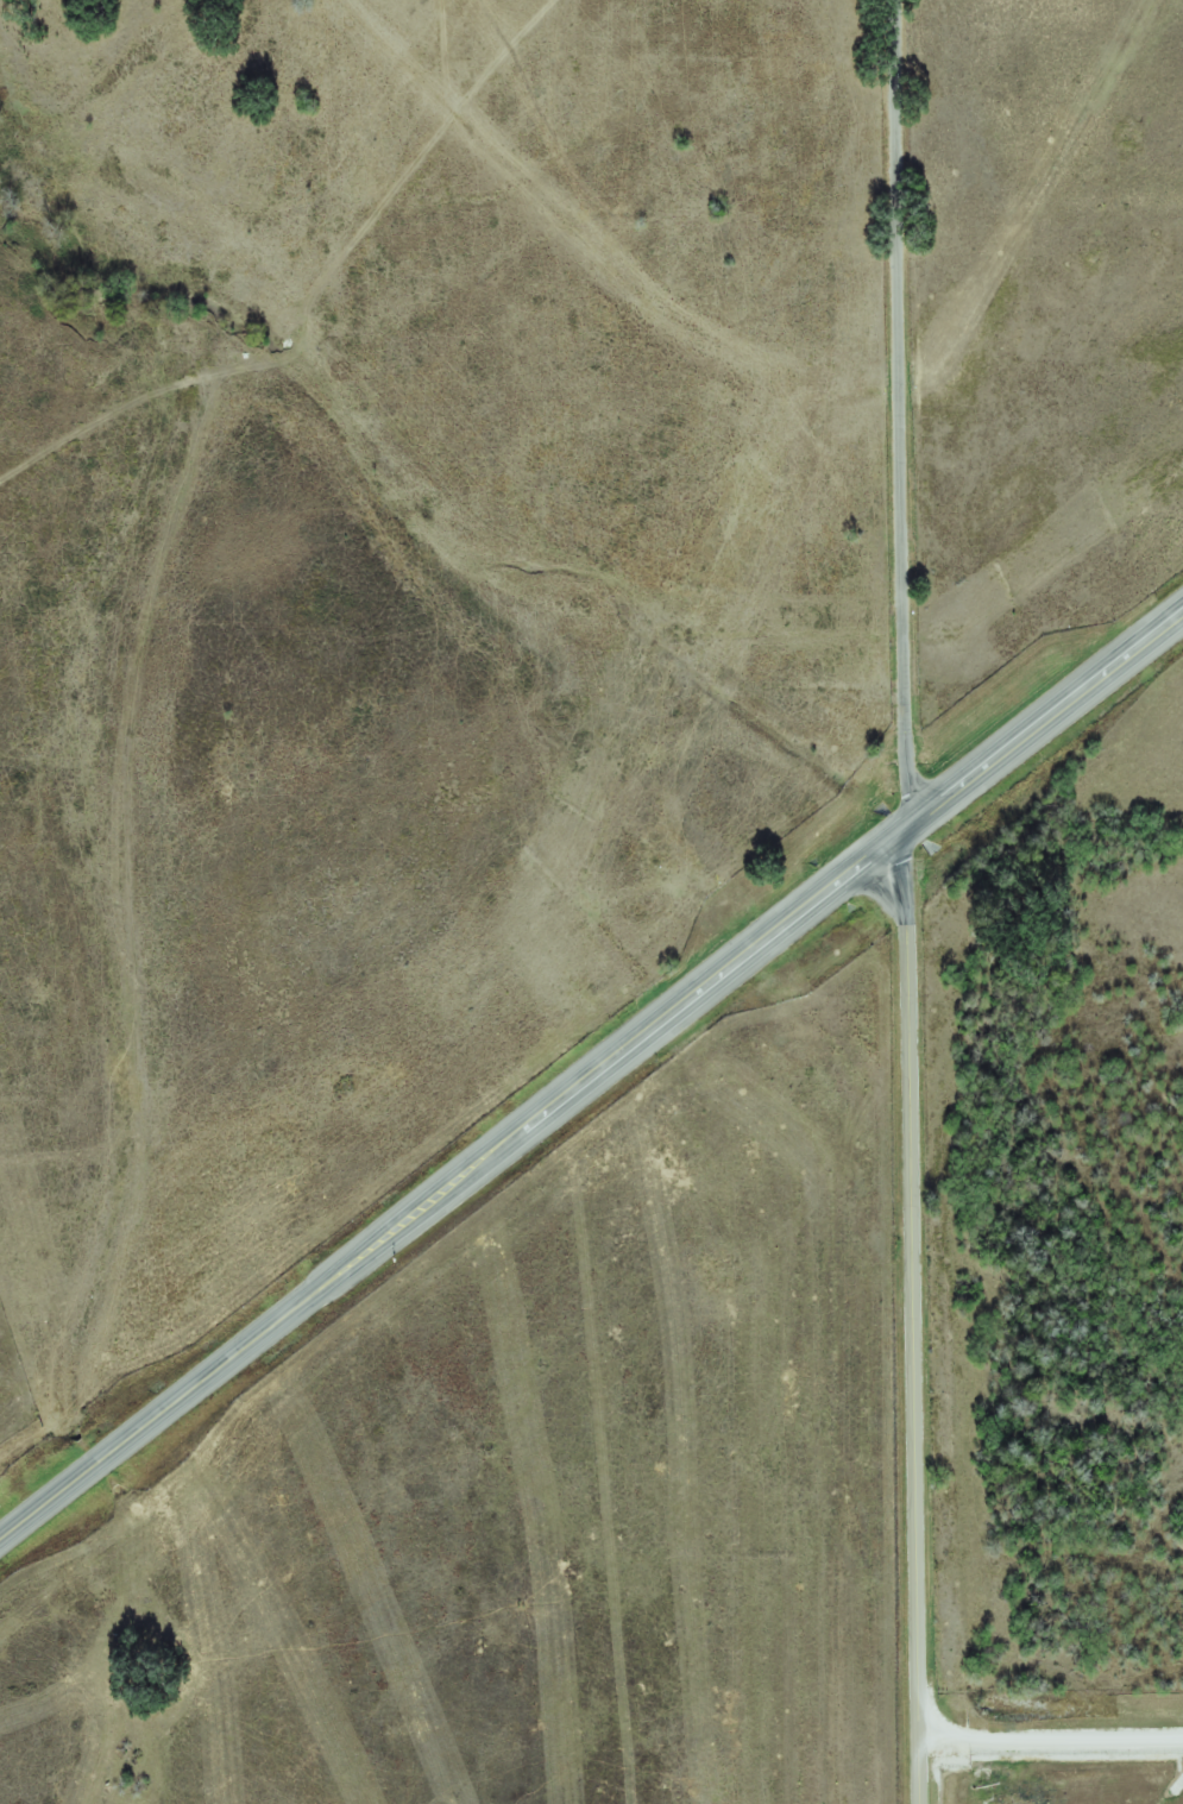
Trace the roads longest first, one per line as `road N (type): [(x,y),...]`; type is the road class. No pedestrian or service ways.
road 1 (primary): [(0,1544),(1182,612)]
road 2 (residential): [(926,1803),(913,825)]
road 3 (residential): [(913,825),(901,0)]

